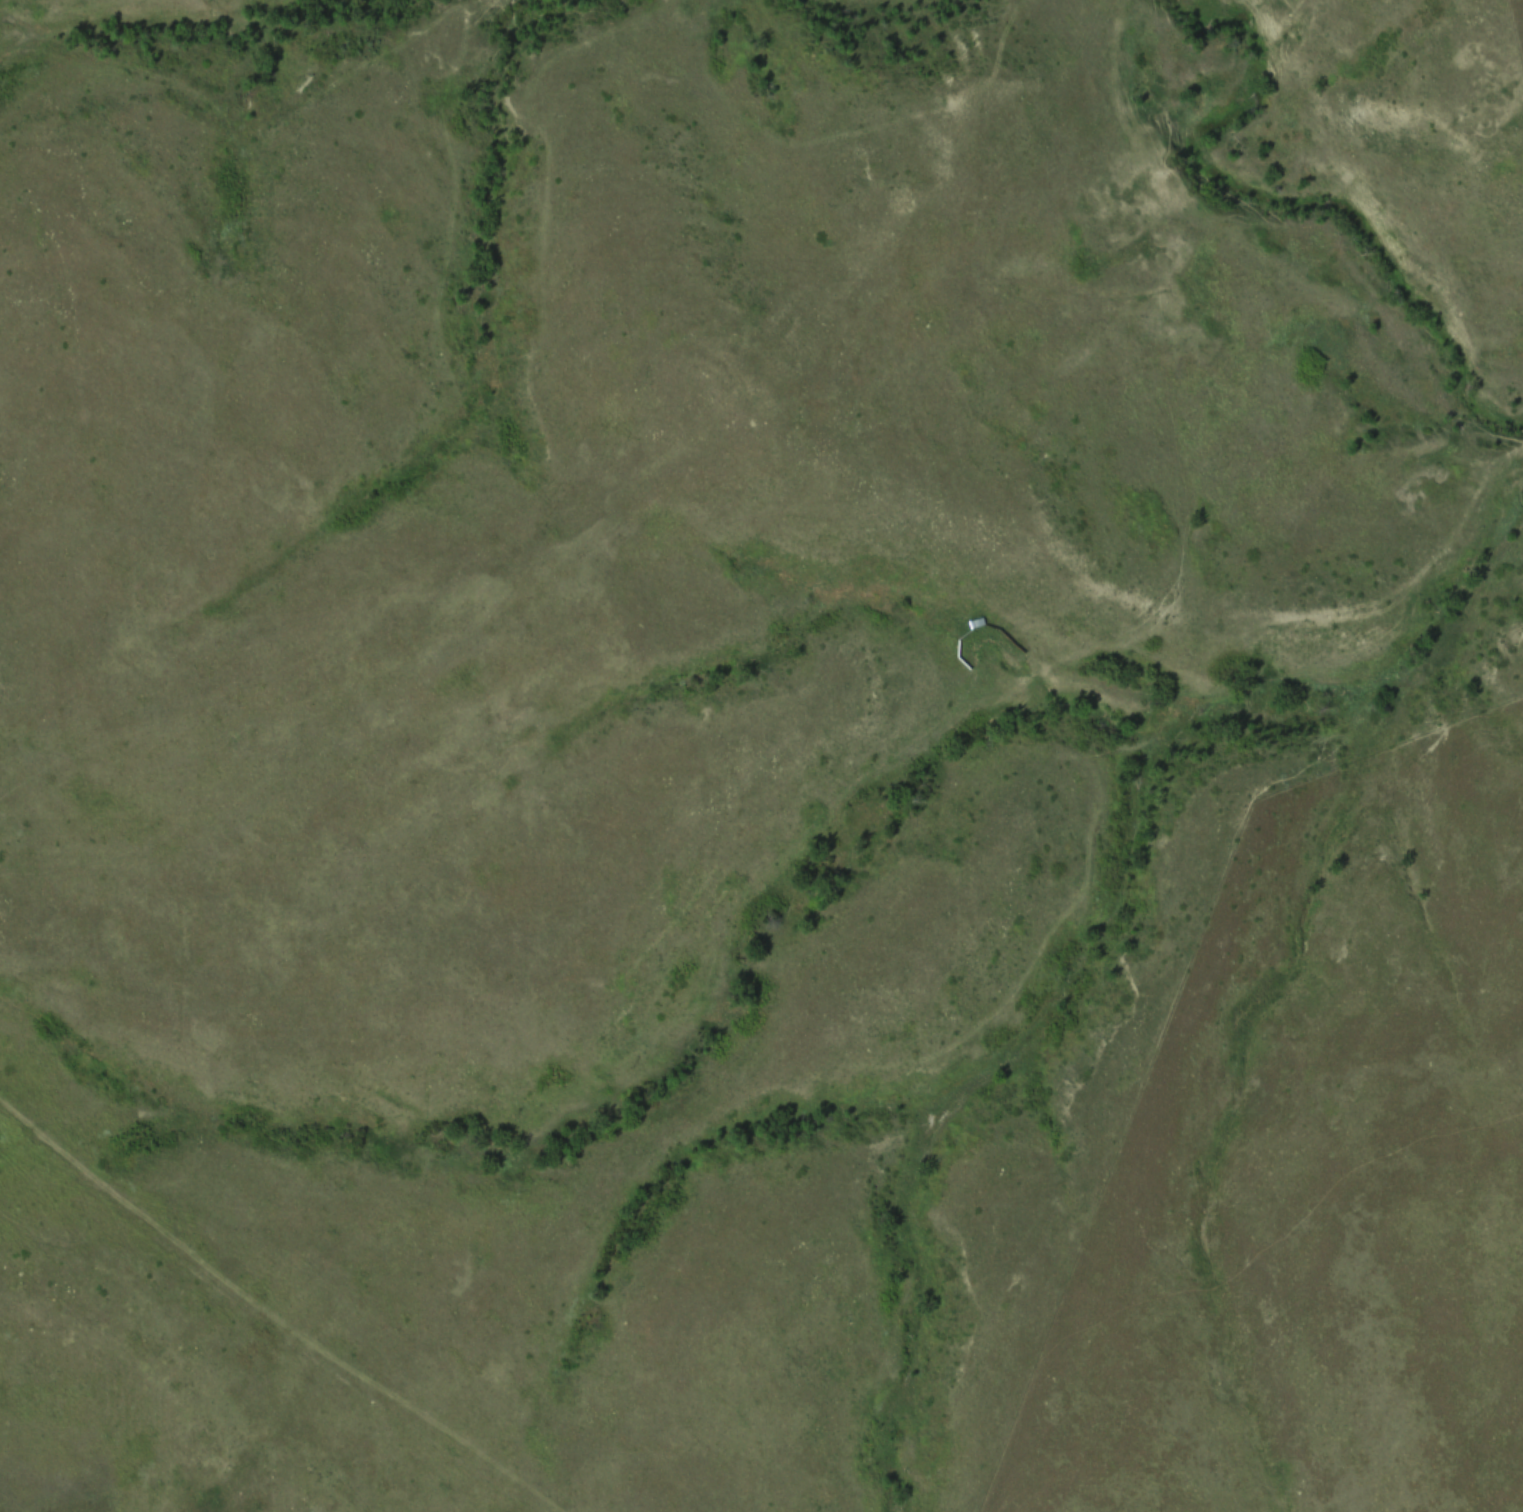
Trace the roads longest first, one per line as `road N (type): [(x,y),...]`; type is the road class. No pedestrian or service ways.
road 1 (track): [(341,1375),(0,1088)]

